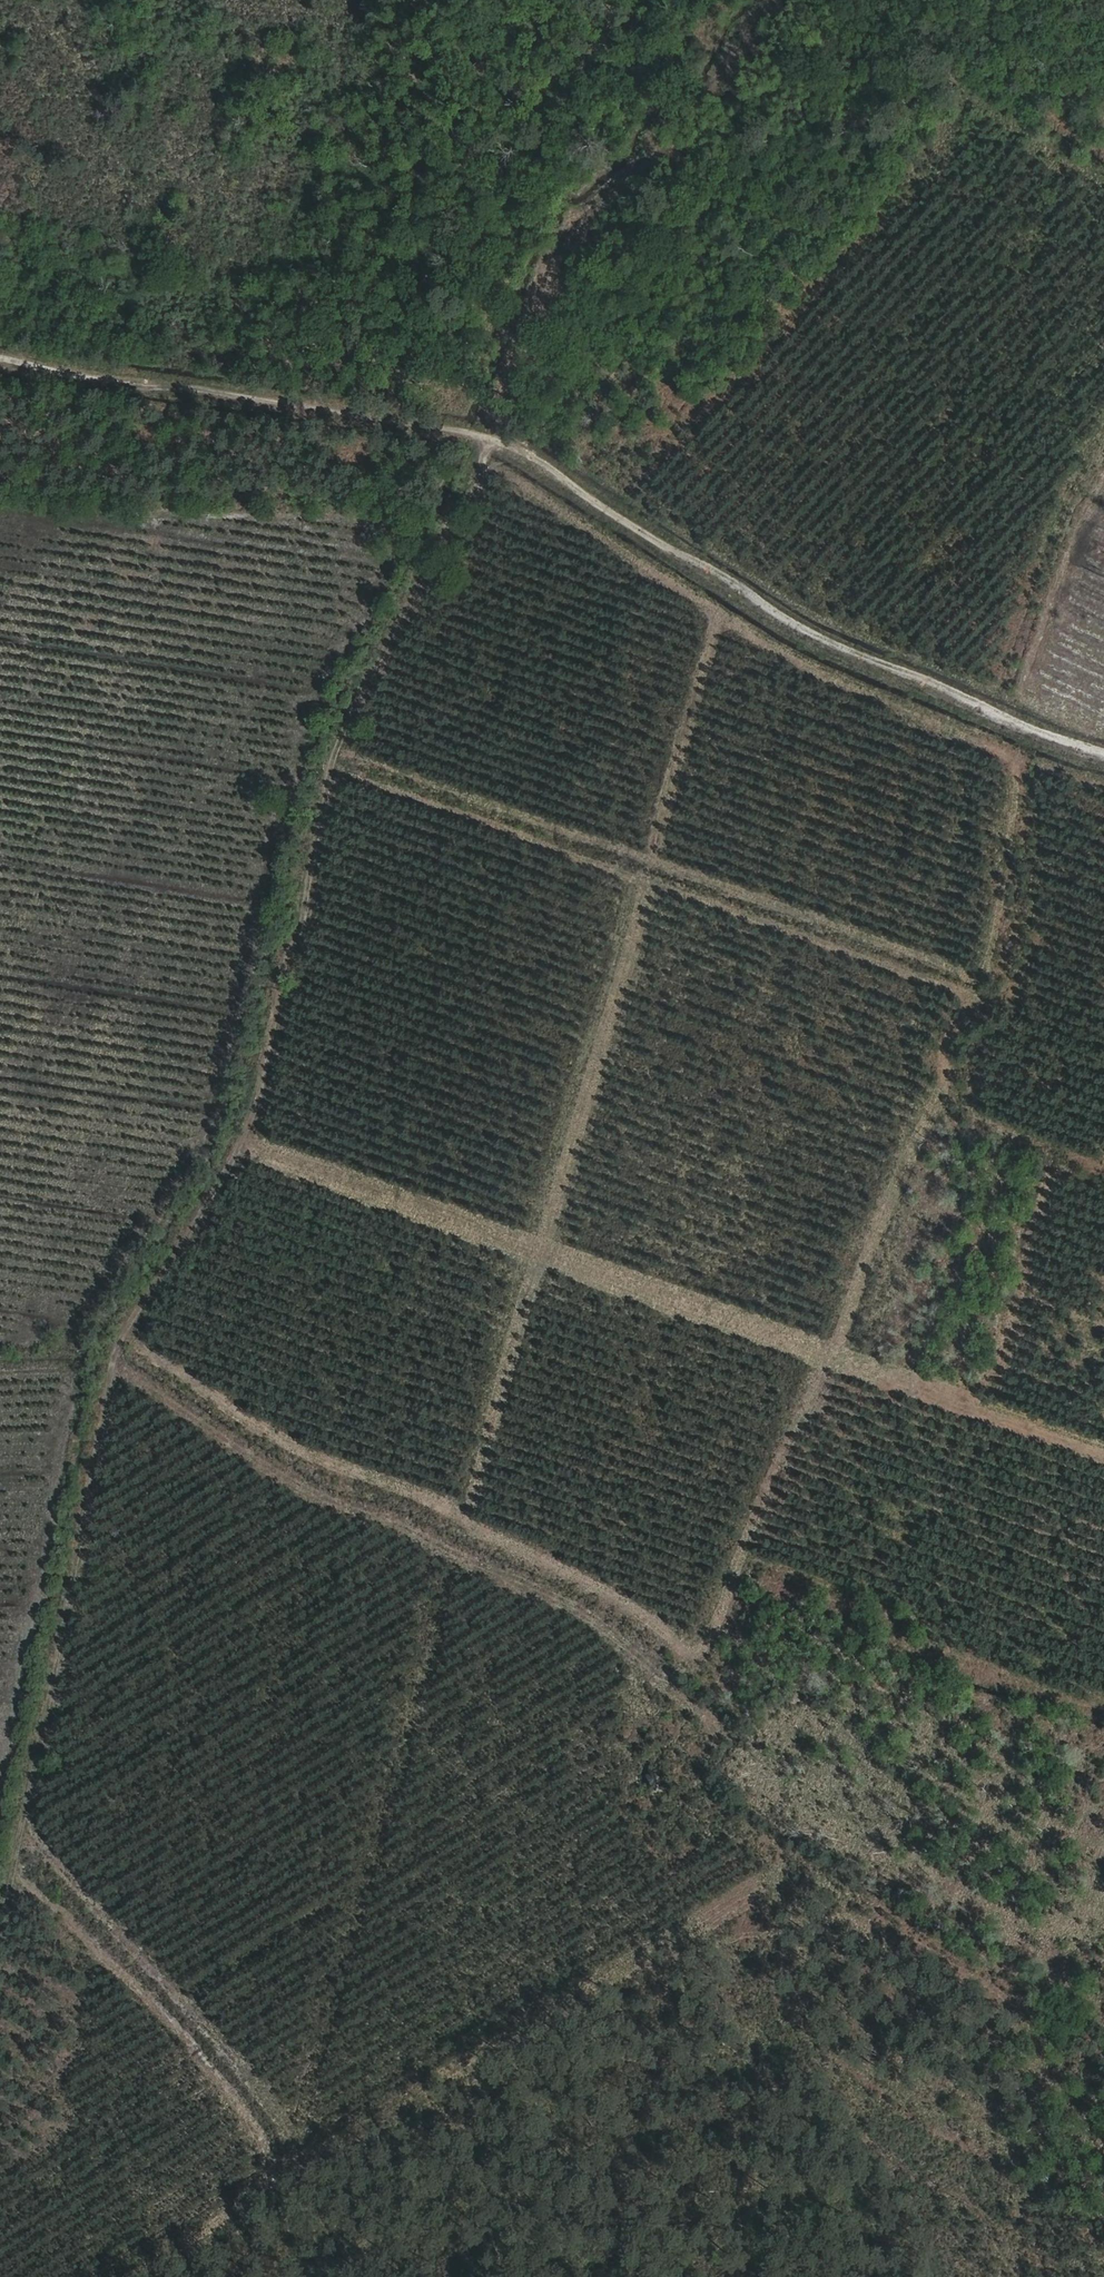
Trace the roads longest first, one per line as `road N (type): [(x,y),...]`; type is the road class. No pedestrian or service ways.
road 1 (track): [(0,2119),(157,1355),(314,1039),(503,442)]
road 2 (track): [(0,353),(503,442),(682,549),(1040,736),(1103,748)]

